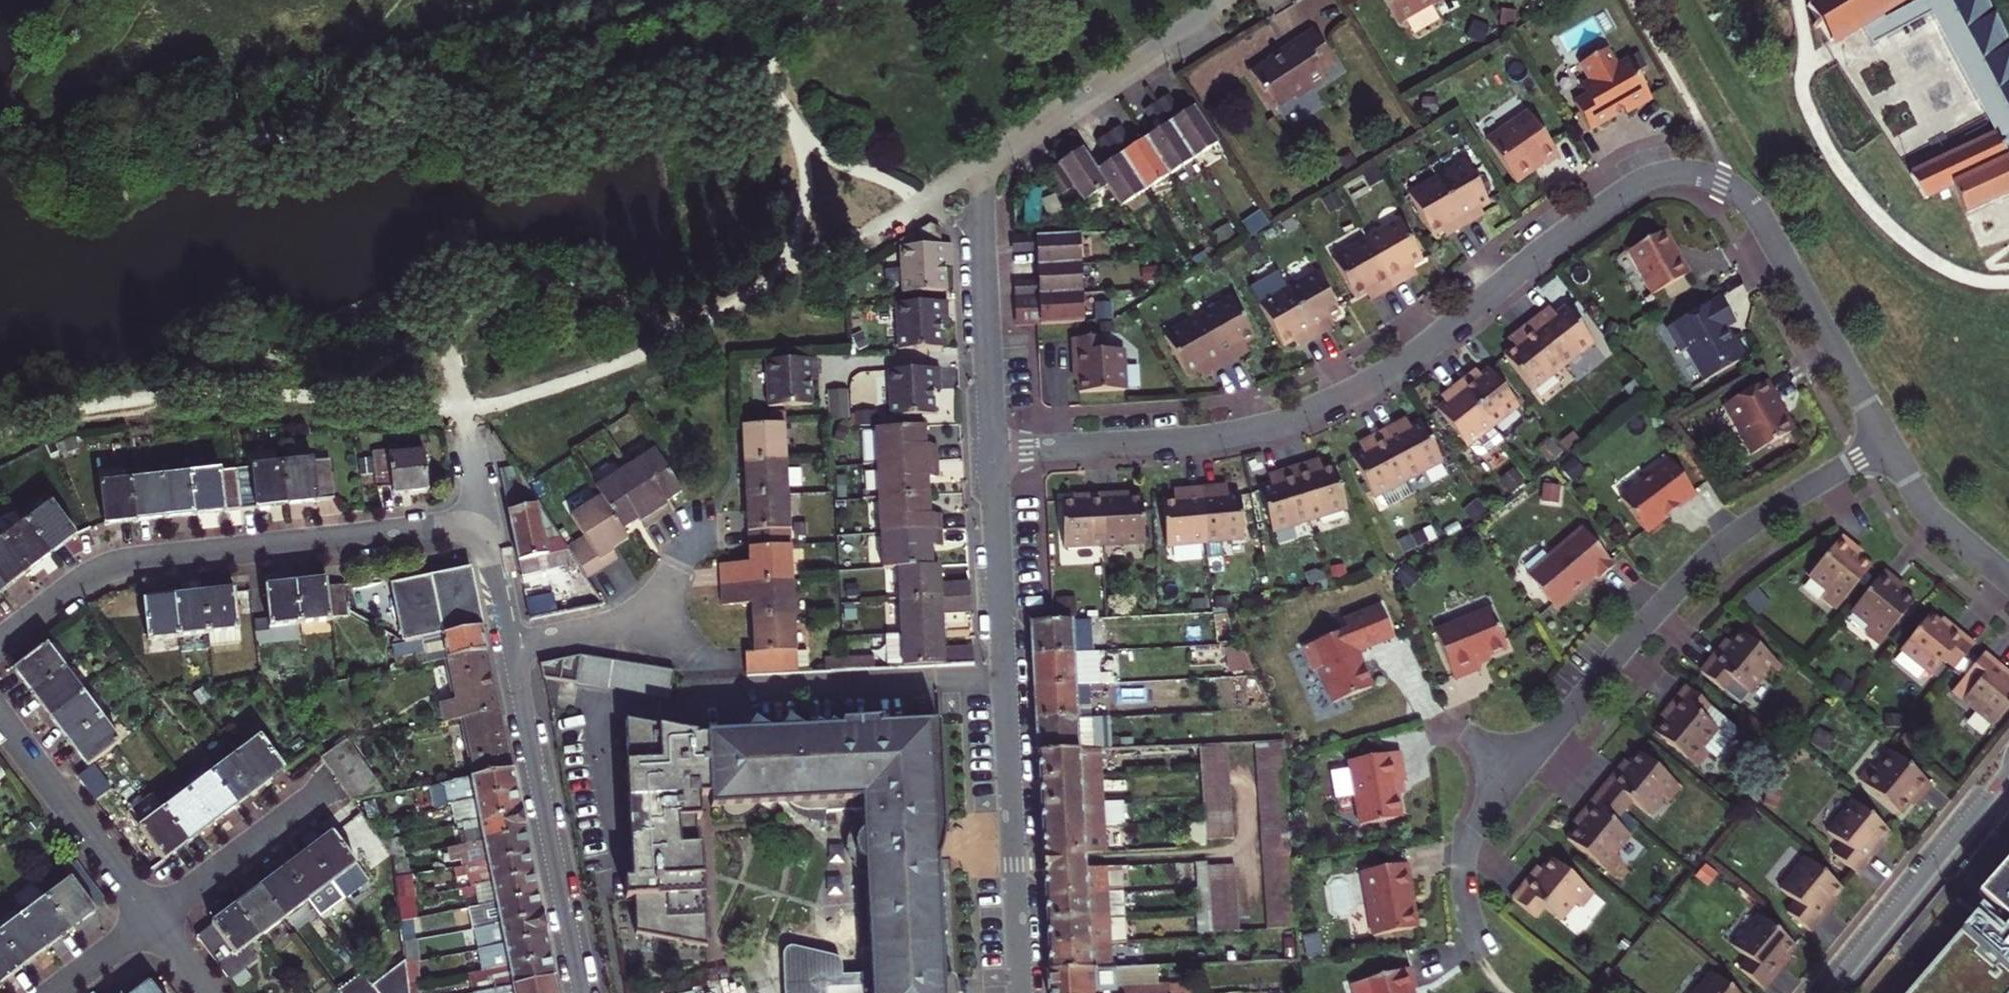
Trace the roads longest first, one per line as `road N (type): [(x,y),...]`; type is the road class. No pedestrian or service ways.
road 1 (residential): [(994,453),(1199,440),(1306,415),(1389,372),(1640,181),(1681,173),(1724,183),(1748,202),(1887,443)]
road 2 (residential): [(1887,443),(1760,518),(1701,564),(1473,830),(1465,874),(1478,945)]
road 3 (residential): [(994,453),(1023,992)]
road 4 (residential): [(0,642),(85,577),(117,564),(486,520)]
road 5 (residential): [(510,646),(582,992)]
road 6 (residential): [(985,167),(1227,0)]
road 7 (residential): [(2008,770),(1827,992)]
road 8 (residential): [(985,167),(994,453)]
road 9 (residential): [(156,917),(0,714)]
road 10 (residential): [(325,790),(156,917)]
road 11 (residential): [(681,558),(642,624),(510,646)]
road 12 (residential): [(1887,443),(1931,511),(2008,576)]
road 13 (residential): [(486,520),(510,646)]
road 14 (residential): [(156,917),(55,992)]

